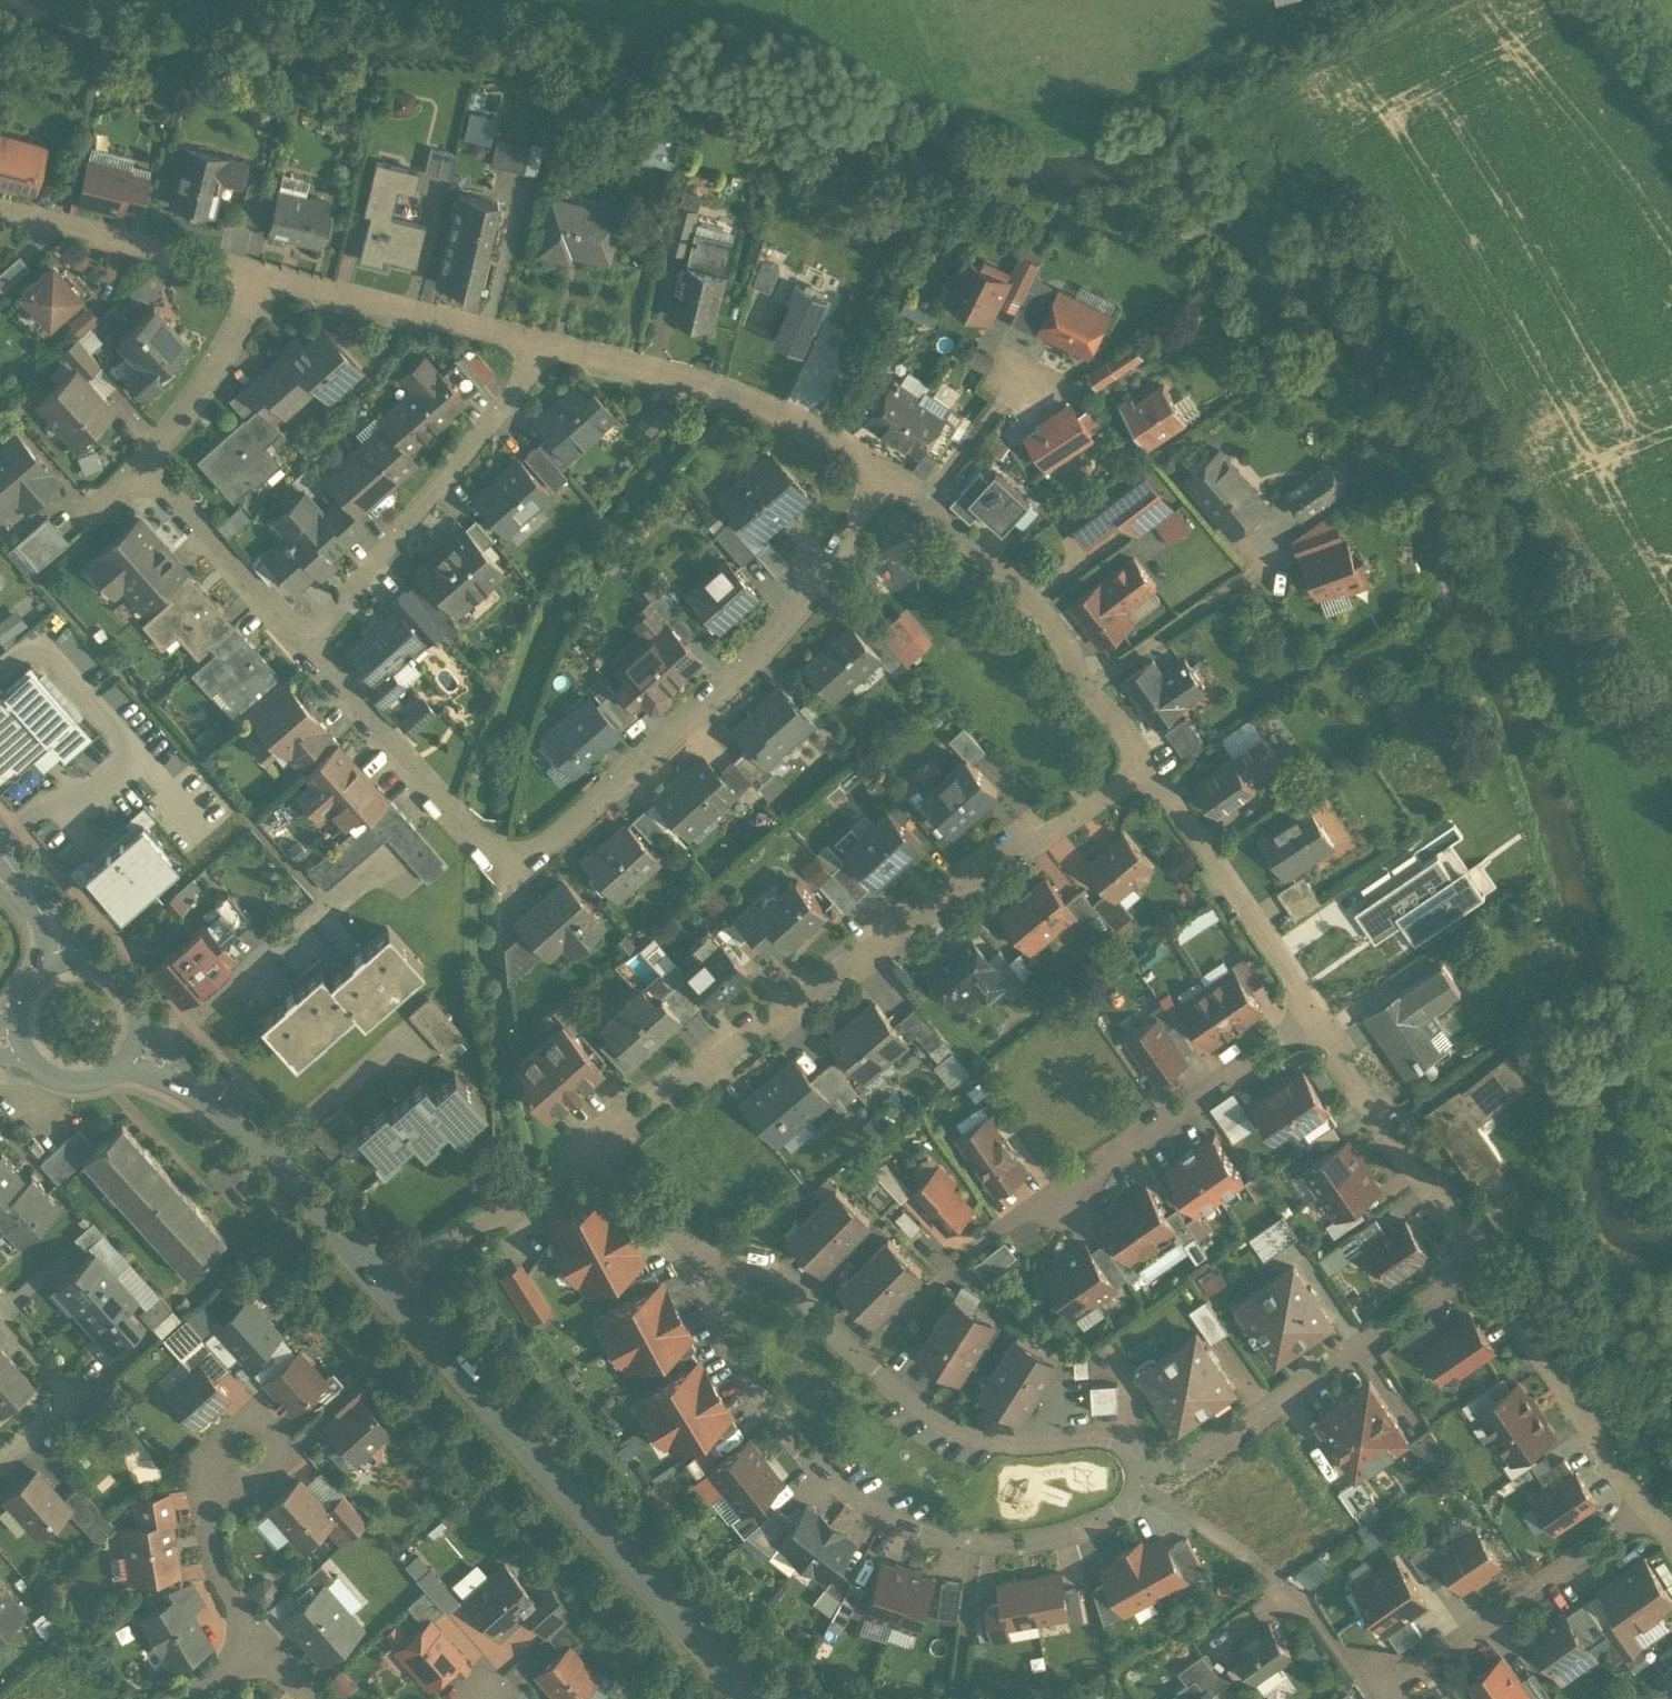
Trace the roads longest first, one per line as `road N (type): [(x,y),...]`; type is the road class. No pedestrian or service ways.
road 1 (residential): [(888,475),(800,606),(532,859),(477,845),(307,644)]
road 2 (residential): [(603,1137),(1152,760)]
road 3 (residential): [(691,1235),(741,1347),(791,1416),(891,1501),(933,1522),(977,1533),(1076,1516),(1144,1474),(1151,1447)]
road 4 (tertiary): [(753,1698),(390,1287)]
road 5 (residential): [(691,1235),(770,1258),(801,1279),(863,1354),(932,1413),(975,1428),(1110,1422),(1151,1447)]
road 6 (residential): [(1151,1447),(1205,1439),(1478,1255)]
road 7 (residential): [(545,347),(307,644)]
road 8 (residential): [(545,347),(733,393),(815,428),(888,475)]
road 9 (tertiary): [(390,1287),(218,1103),(129,1049)]
road 10 (residential): [(928,501),(1008,569),(1152,760)]
road 11 (residential): [(1657,1504),(1380,1698)]
road 12 (residential): [(1315,1011),(1081,1175),(1067,1208)]
road 13 (residential): [(1478,1255),(1657,1504)]
road 14 (residential): [(1152,760),(1315,1011)]
road 15 (residential): [(1315,1011),(1478,1255)]
road 16 (residential): [(0,207),(272,282)]
road 17 (residential): [(272,282),(545,347)]
road 18 (residential): [(390,1287),(603,1137)]
road 19 (residential): [(307,644),(143,467)]
road 20 (residential): [(251,1437),(225,1464),(210,1526),(215,1562),(260,1645)]
road 21 (residential): [(272,282),(237,357),(143,467)]
road 22 (residential): [(0,1317),(73,1399),(0,1464)]
road 23 (residential): [(1022,377),(928,501)]
road 24 (tertiary): [(129,1049),(136,1011),(130,993),(102,967),(64,963)]
road 25 (residential): [(603,1137),(691,1235)]
road 26 (tertiary): [(23,1042),(64,1078),(101,1074),(129,1049)]
road 27 (tertiary): [(0,854),(59,938),(64,963)]

